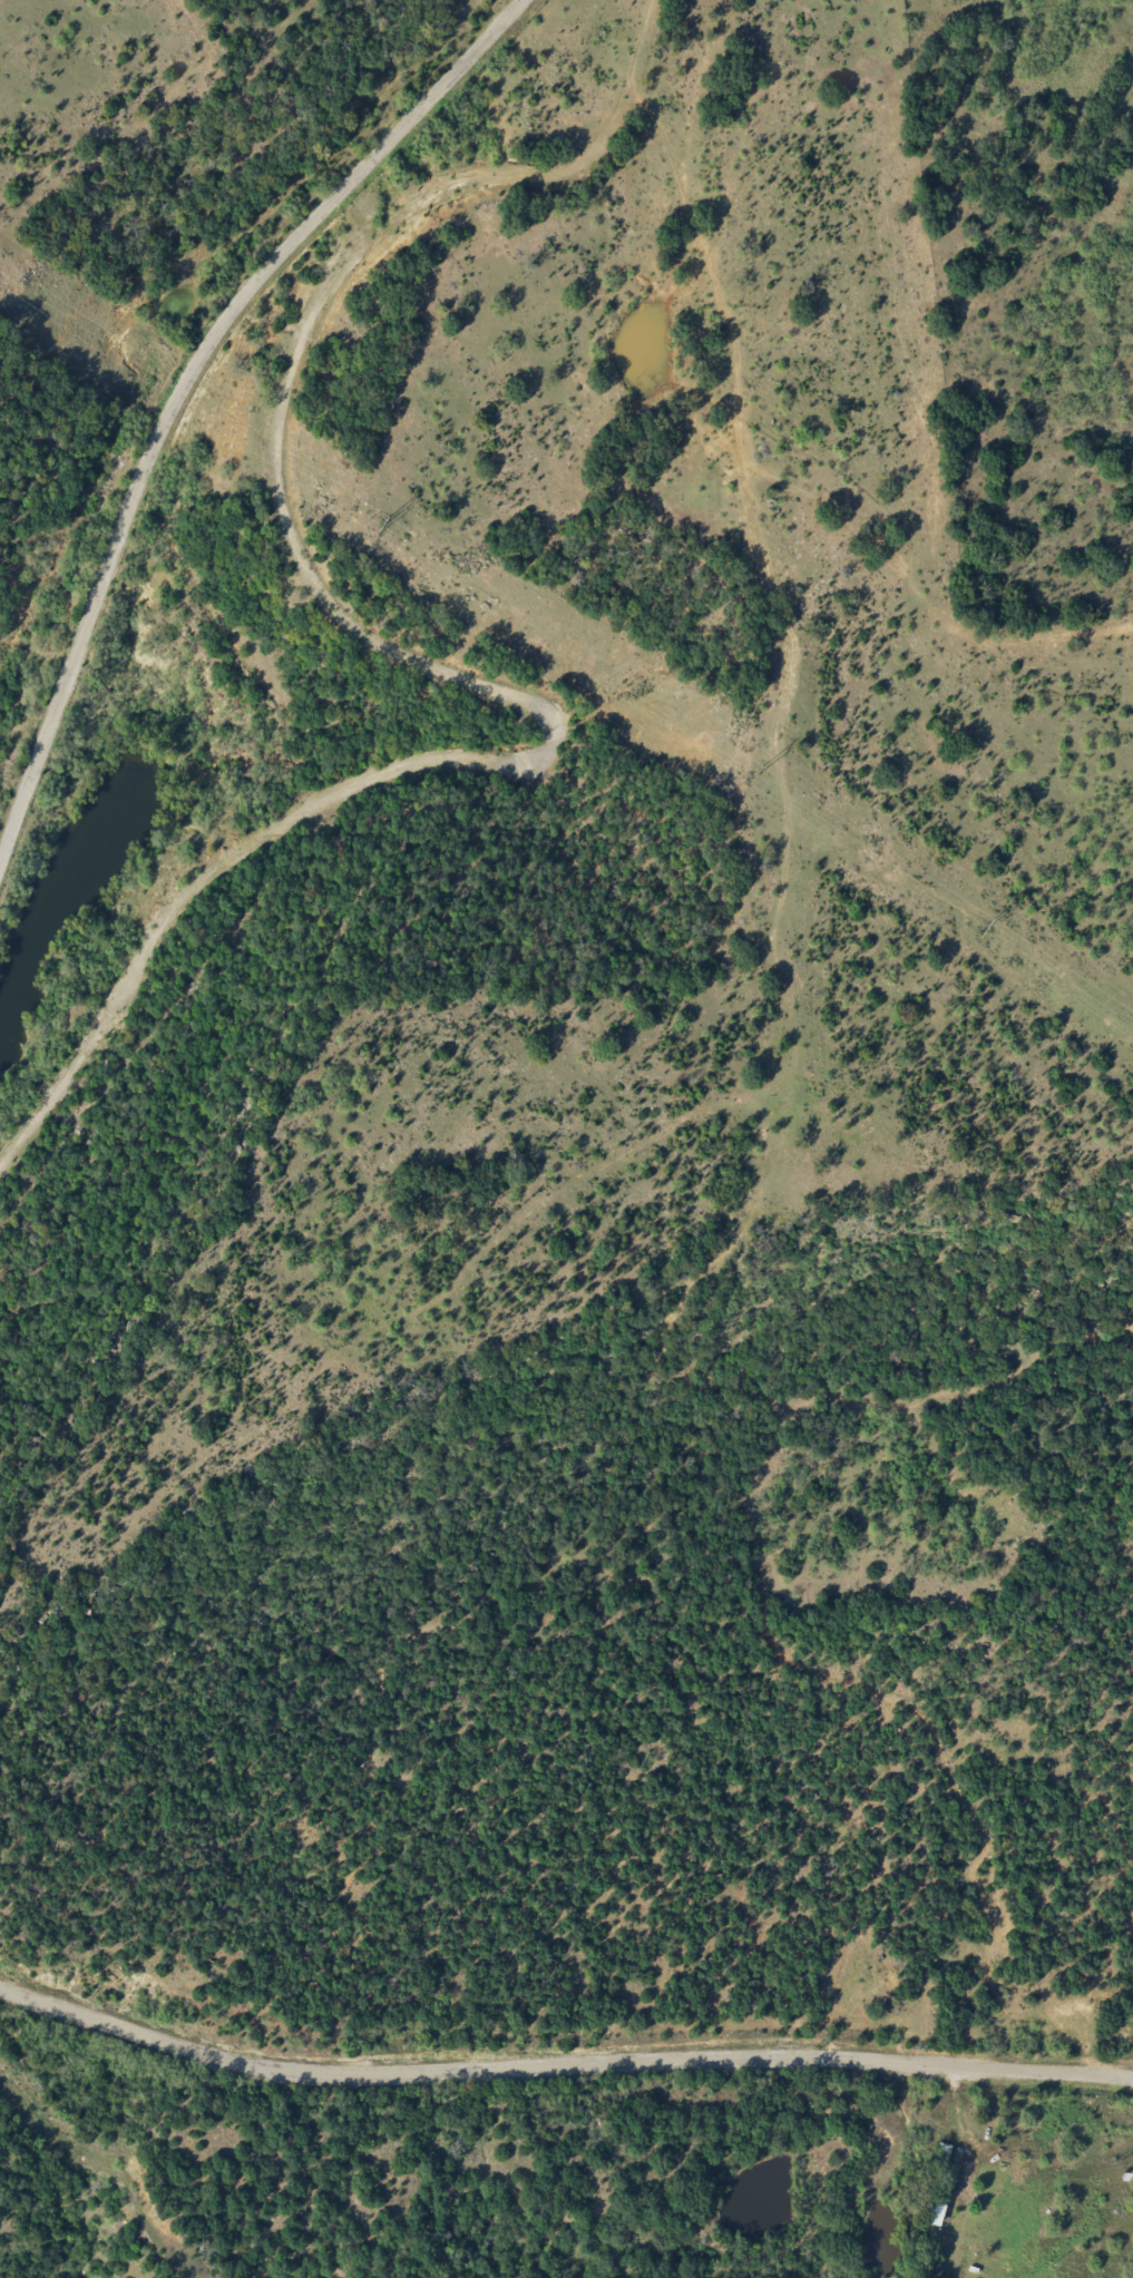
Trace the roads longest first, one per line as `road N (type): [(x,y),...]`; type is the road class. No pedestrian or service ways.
road 1 (residential): [(1132,2086),(811,2062),(262,2062),(0,1981)]
road 2 (residential): [(0,843),(147,454),(189,369),(226,316),(525,0)]

